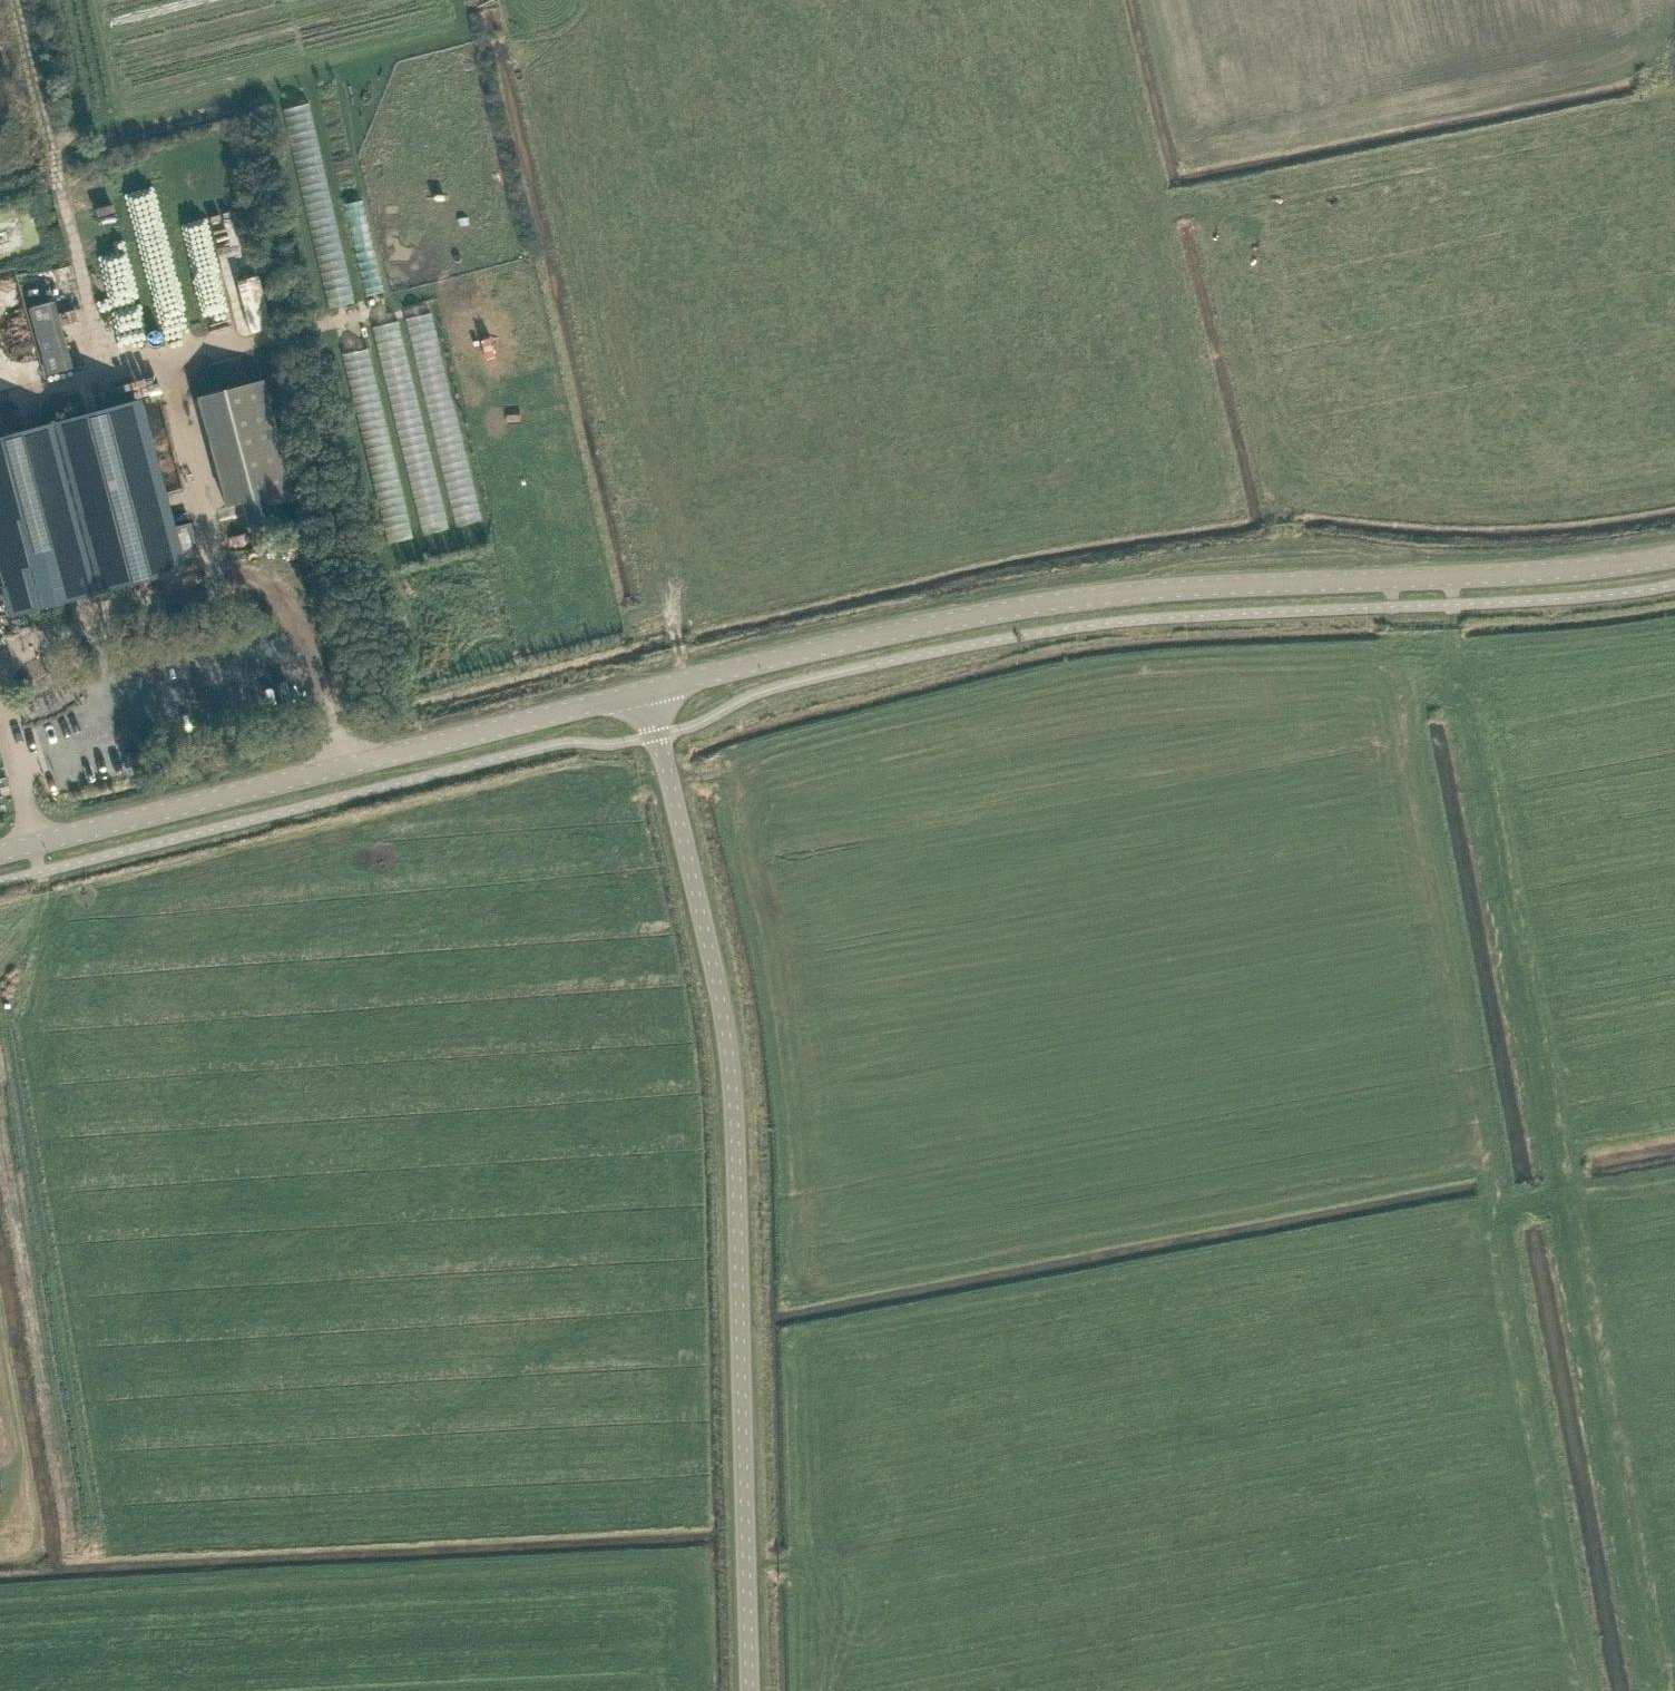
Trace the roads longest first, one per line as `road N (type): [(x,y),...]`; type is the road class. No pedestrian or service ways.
road 1 (tertiary): [(651,696),(904,629),(1100,595),(1481,581),(1674,557)]
road 2 (unclassified): [(753,1690),(734,1110),(718,977),(651,696)]
road 3 (tertiary): [(0,851),(651,696)]

